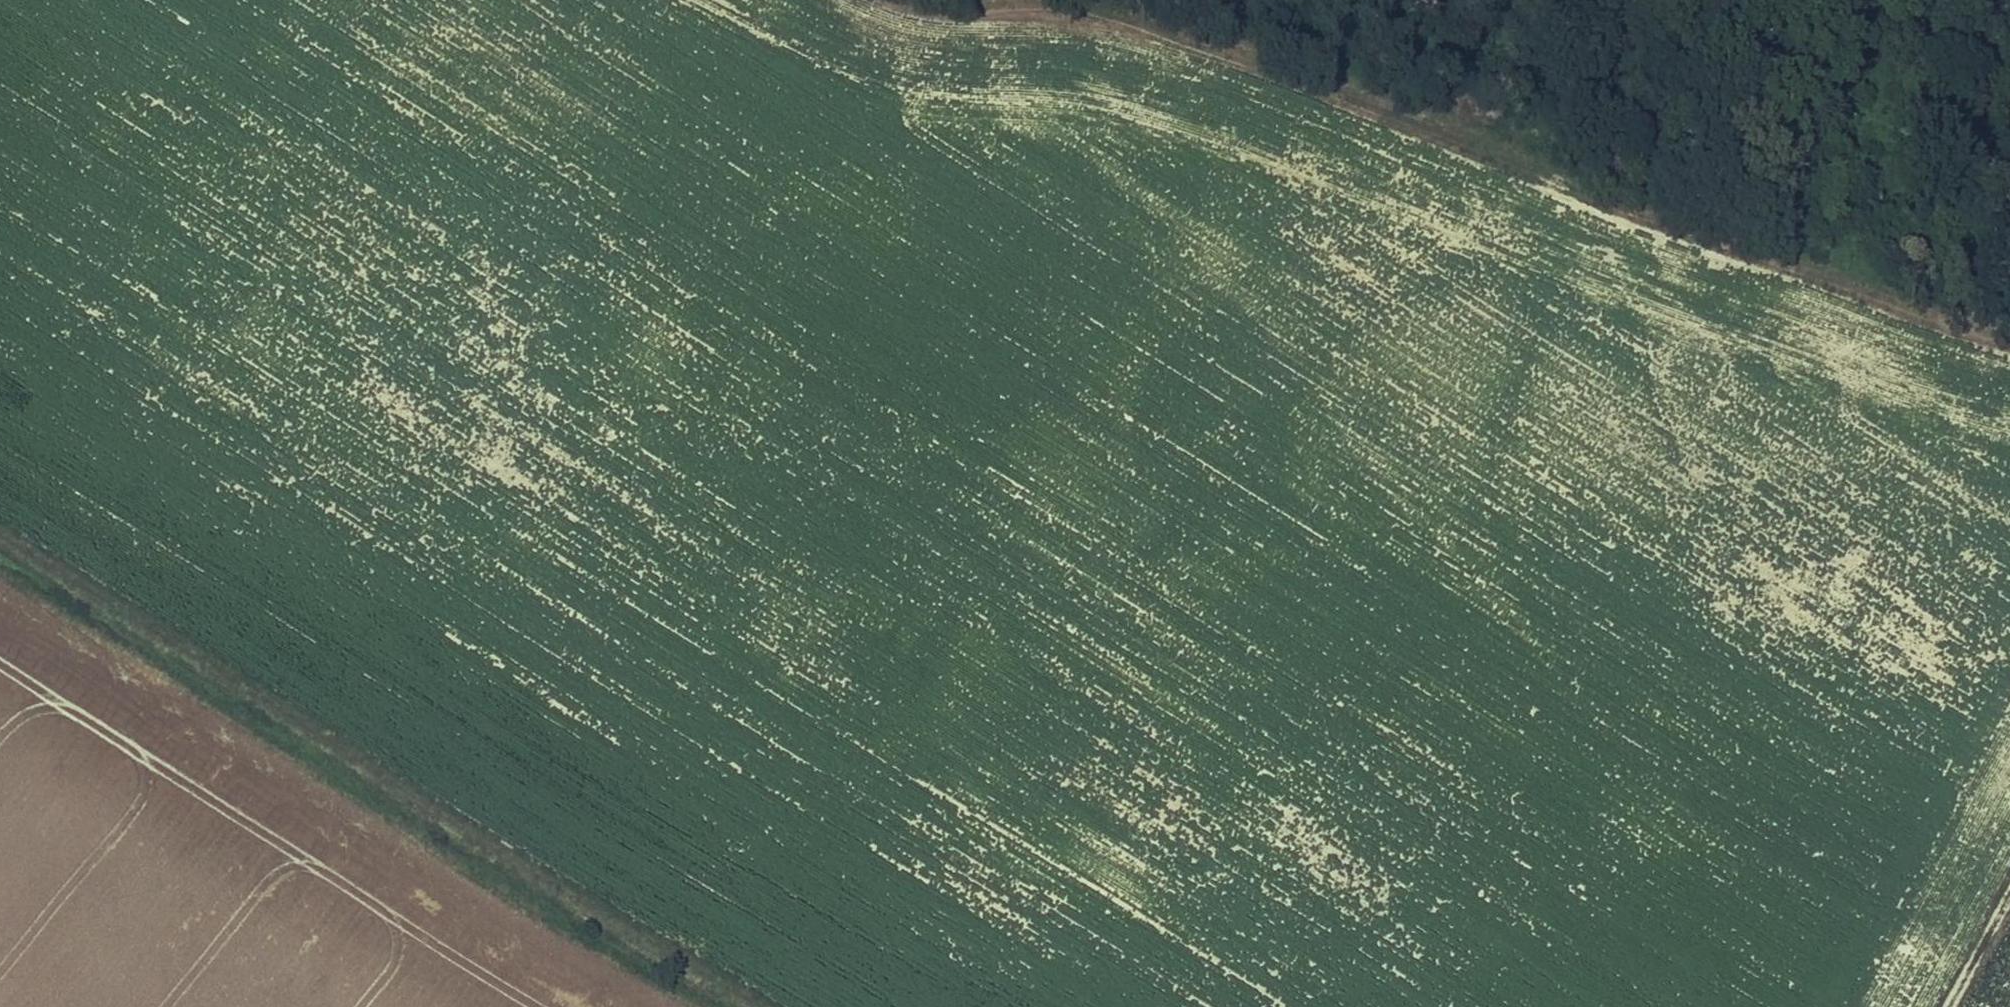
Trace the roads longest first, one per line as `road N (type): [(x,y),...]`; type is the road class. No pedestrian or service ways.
road 1 (track): [(0,529),(754,1006)]
road 2 (track): [(1951,1006),(2009,897)]

